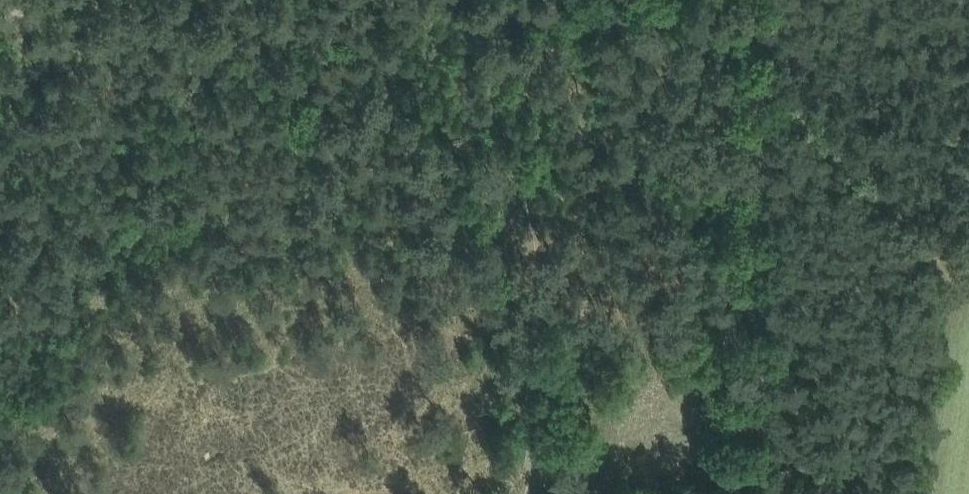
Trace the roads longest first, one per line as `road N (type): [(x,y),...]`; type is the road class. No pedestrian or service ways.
road 1 (track): [(945,289),(758,61),(762,493)]

